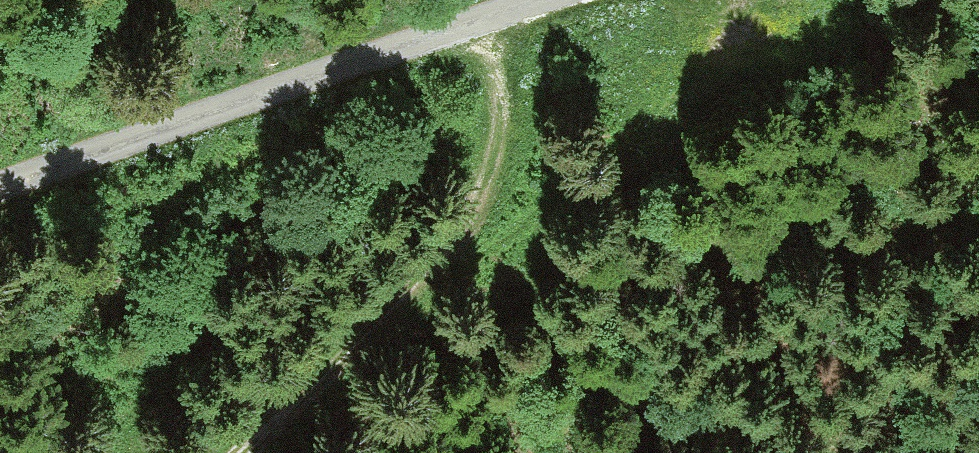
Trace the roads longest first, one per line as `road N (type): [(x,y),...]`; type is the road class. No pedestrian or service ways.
road 1 (unclassified): [(553,0),(0,186)]
road 2 (track): [(247,452),(420,273),(500,138),(507,13)]

